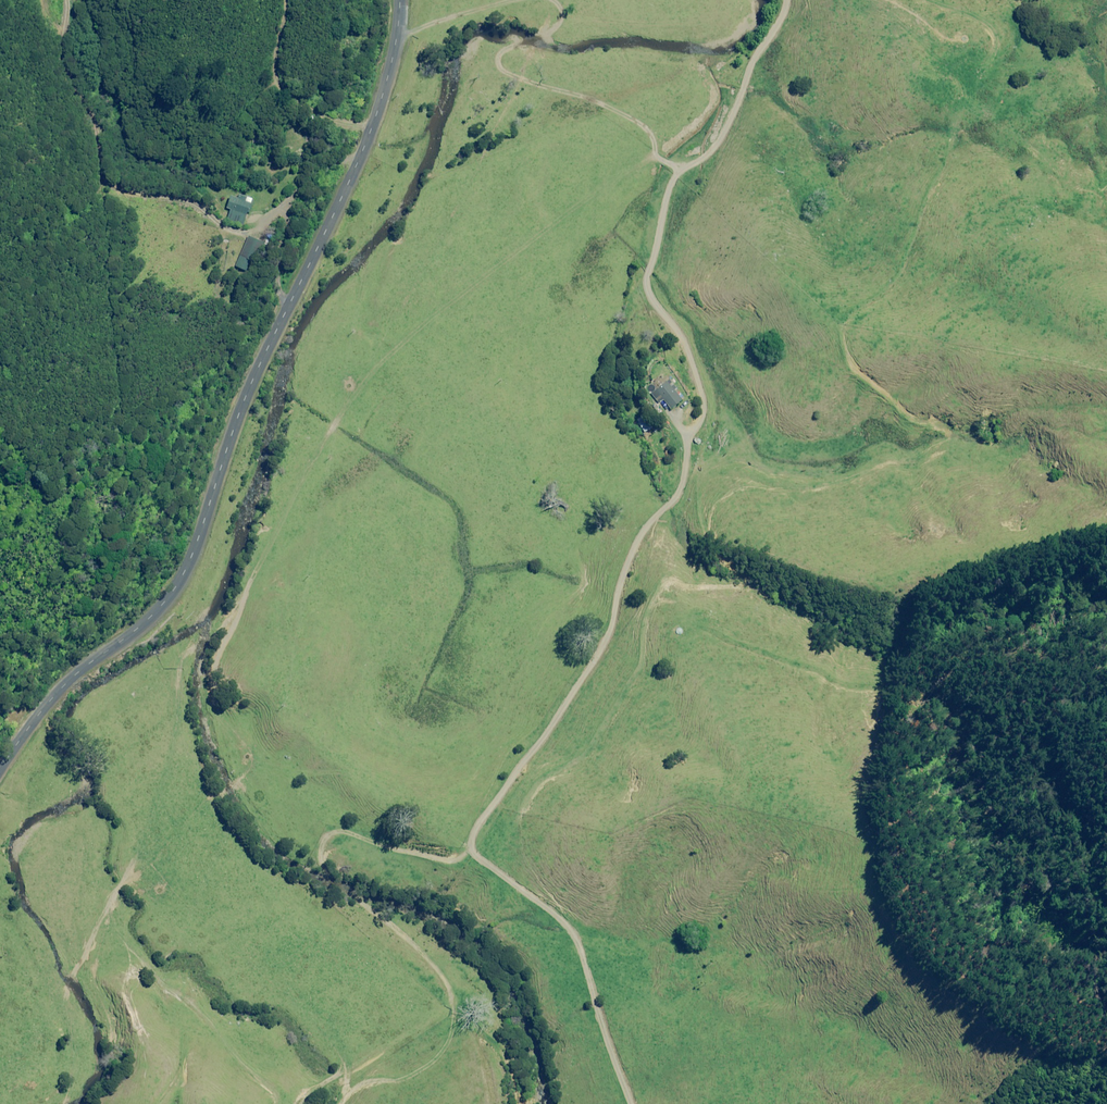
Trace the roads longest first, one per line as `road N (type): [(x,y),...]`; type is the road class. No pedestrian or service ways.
road 1 (track): [(634,1103),(574,932),(473,846),(596,662),(641,539),(684,486),(704,396),(688,346),(648,286),(680,166)]
road 2 (tertiary): [(403,0),(379,114),(242,411),(185,576),(155,617),(76,676),(0,771)]
road 3 (track): [(279,1103),(277,1090),(221,1030),(131,949),(110,916),(112,900),(165,790),(187,652),(250,591),(321,449),(374,373)]
road 4 (track): [(689,466),(817,488),(884,465),(941,457),(957,442),(953,432),(906,413),(854,366),(844,325),(901,278),(963,118),(997,54),(991,24),(930,0)]
road 5 (track): [(473,846),(447,861),(352,834),(326,838),(327,872),(424,954),(454,1005),(448,1048),(432,1066),(414,1077),(362,1085),(343,1103)]
road 6 (track): [(789,0),(719,143),(706,159),(680,166),(659,157),(652,137),(617,110),(504,69),(508,47),(560,24),(555,0)]
road 7 (track): [(522,822),(546,781),(586,761),(644,671),(650,617),(668,580),(691,587),(739,583),(704,512),(709,474)]
road 8 (track): [(958,138),(1009,131),(1063,177),(1106,193)]

